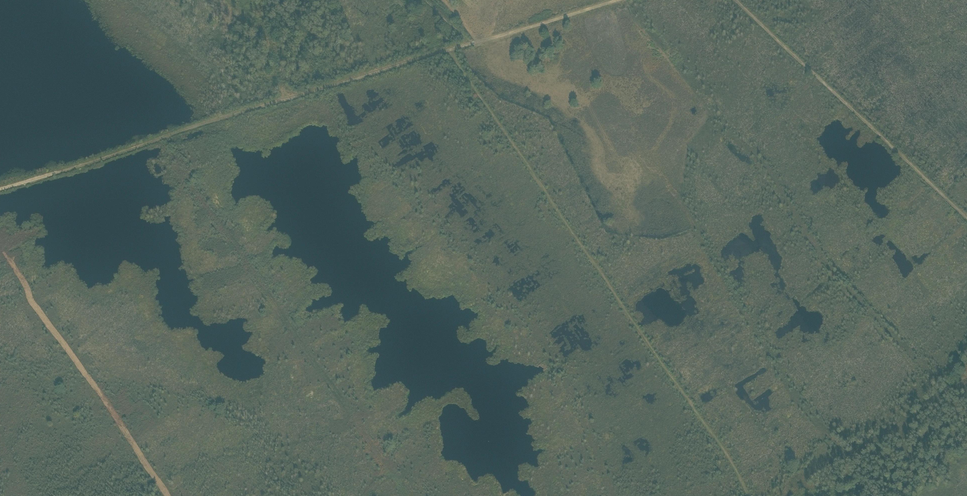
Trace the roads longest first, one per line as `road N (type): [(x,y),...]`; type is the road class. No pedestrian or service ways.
road 1 (track): [(746,495),(712,431),(450,50)]
road 2 (track): [(0,189),(470,44)]
road 3 (track): [(615,495),(562,368),(528,319),(346,130)]
road 4 (track): [(410,495),(176,166),(169,143)]
road 5 (track): [(966,218),(735,0)]
road 6 (track): [(846,455),(803,406),(680,199)]
road 7 (track): [(166,495),(0,244)]
road 8 (track): [(938,382),(835,277),(788,204)]
road 9 (track): [(470,44),(618,0)]

